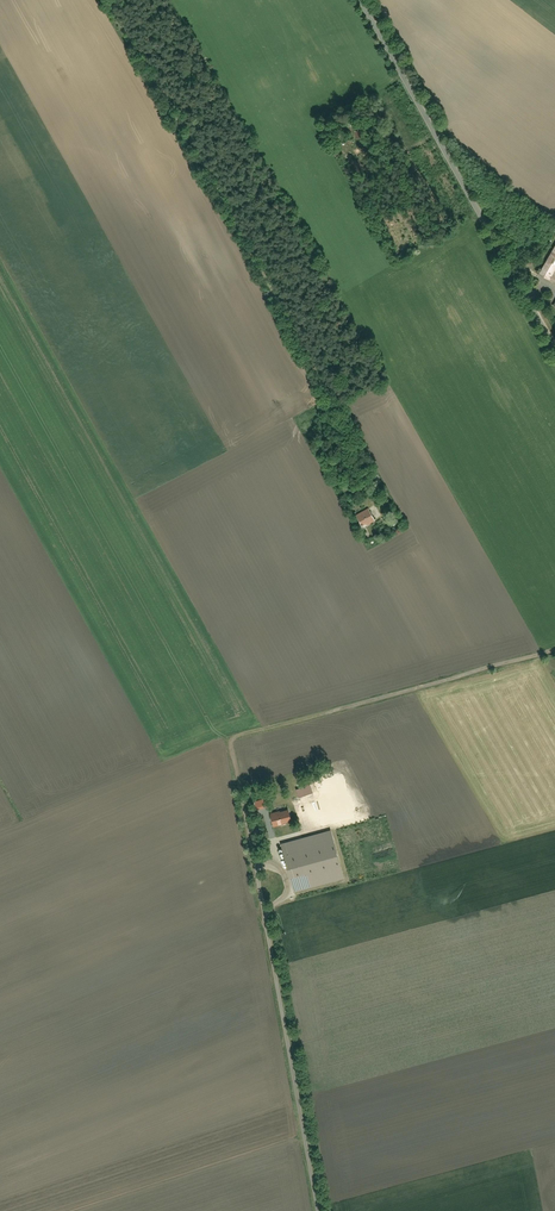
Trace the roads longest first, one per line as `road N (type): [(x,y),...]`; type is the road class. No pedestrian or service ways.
road 1 (tertiary): [(554,349),(359,0)]
road 2 (residential): [(255,847),(319,1210)]

